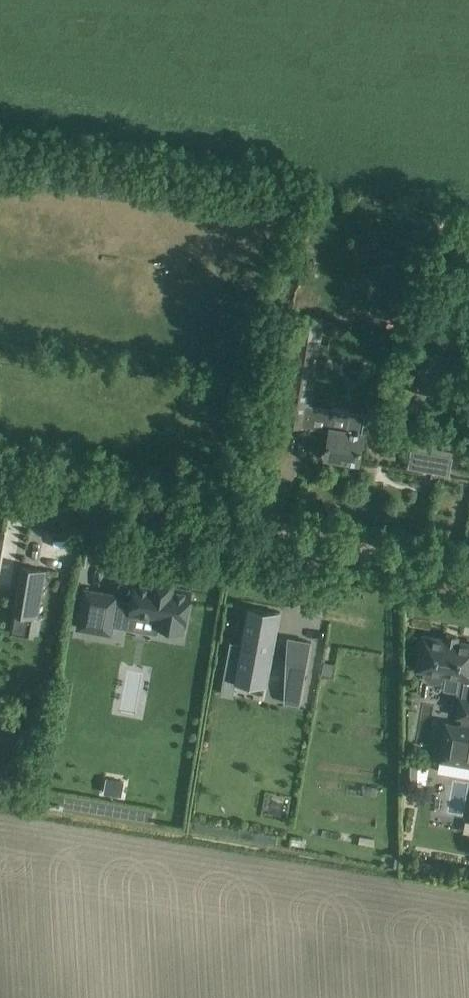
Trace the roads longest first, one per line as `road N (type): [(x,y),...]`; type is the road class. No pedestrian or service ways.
road 1 (unclassified): [(468,569),(0,487)]

